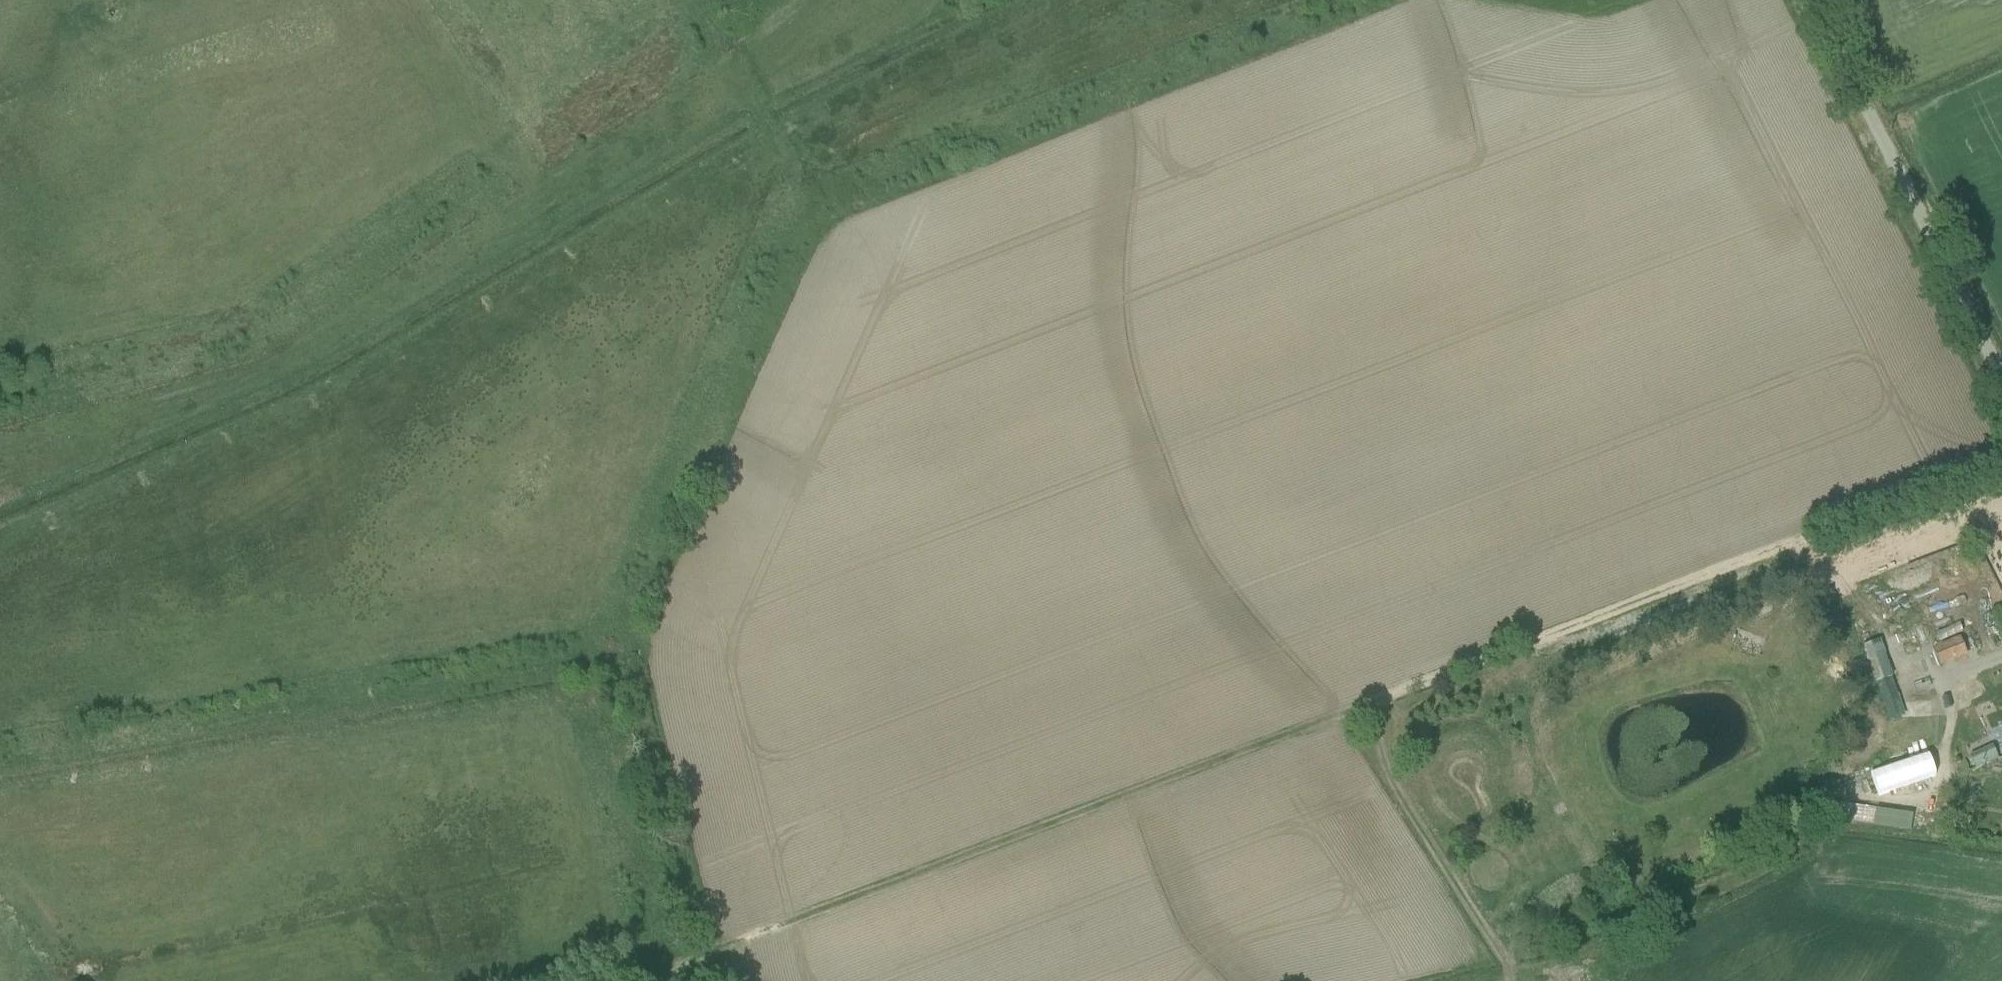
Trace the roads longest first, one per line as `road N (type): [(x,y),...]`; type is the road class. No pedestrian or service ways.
road 1 (unclassified): [(2001,382),(1810,0)]

